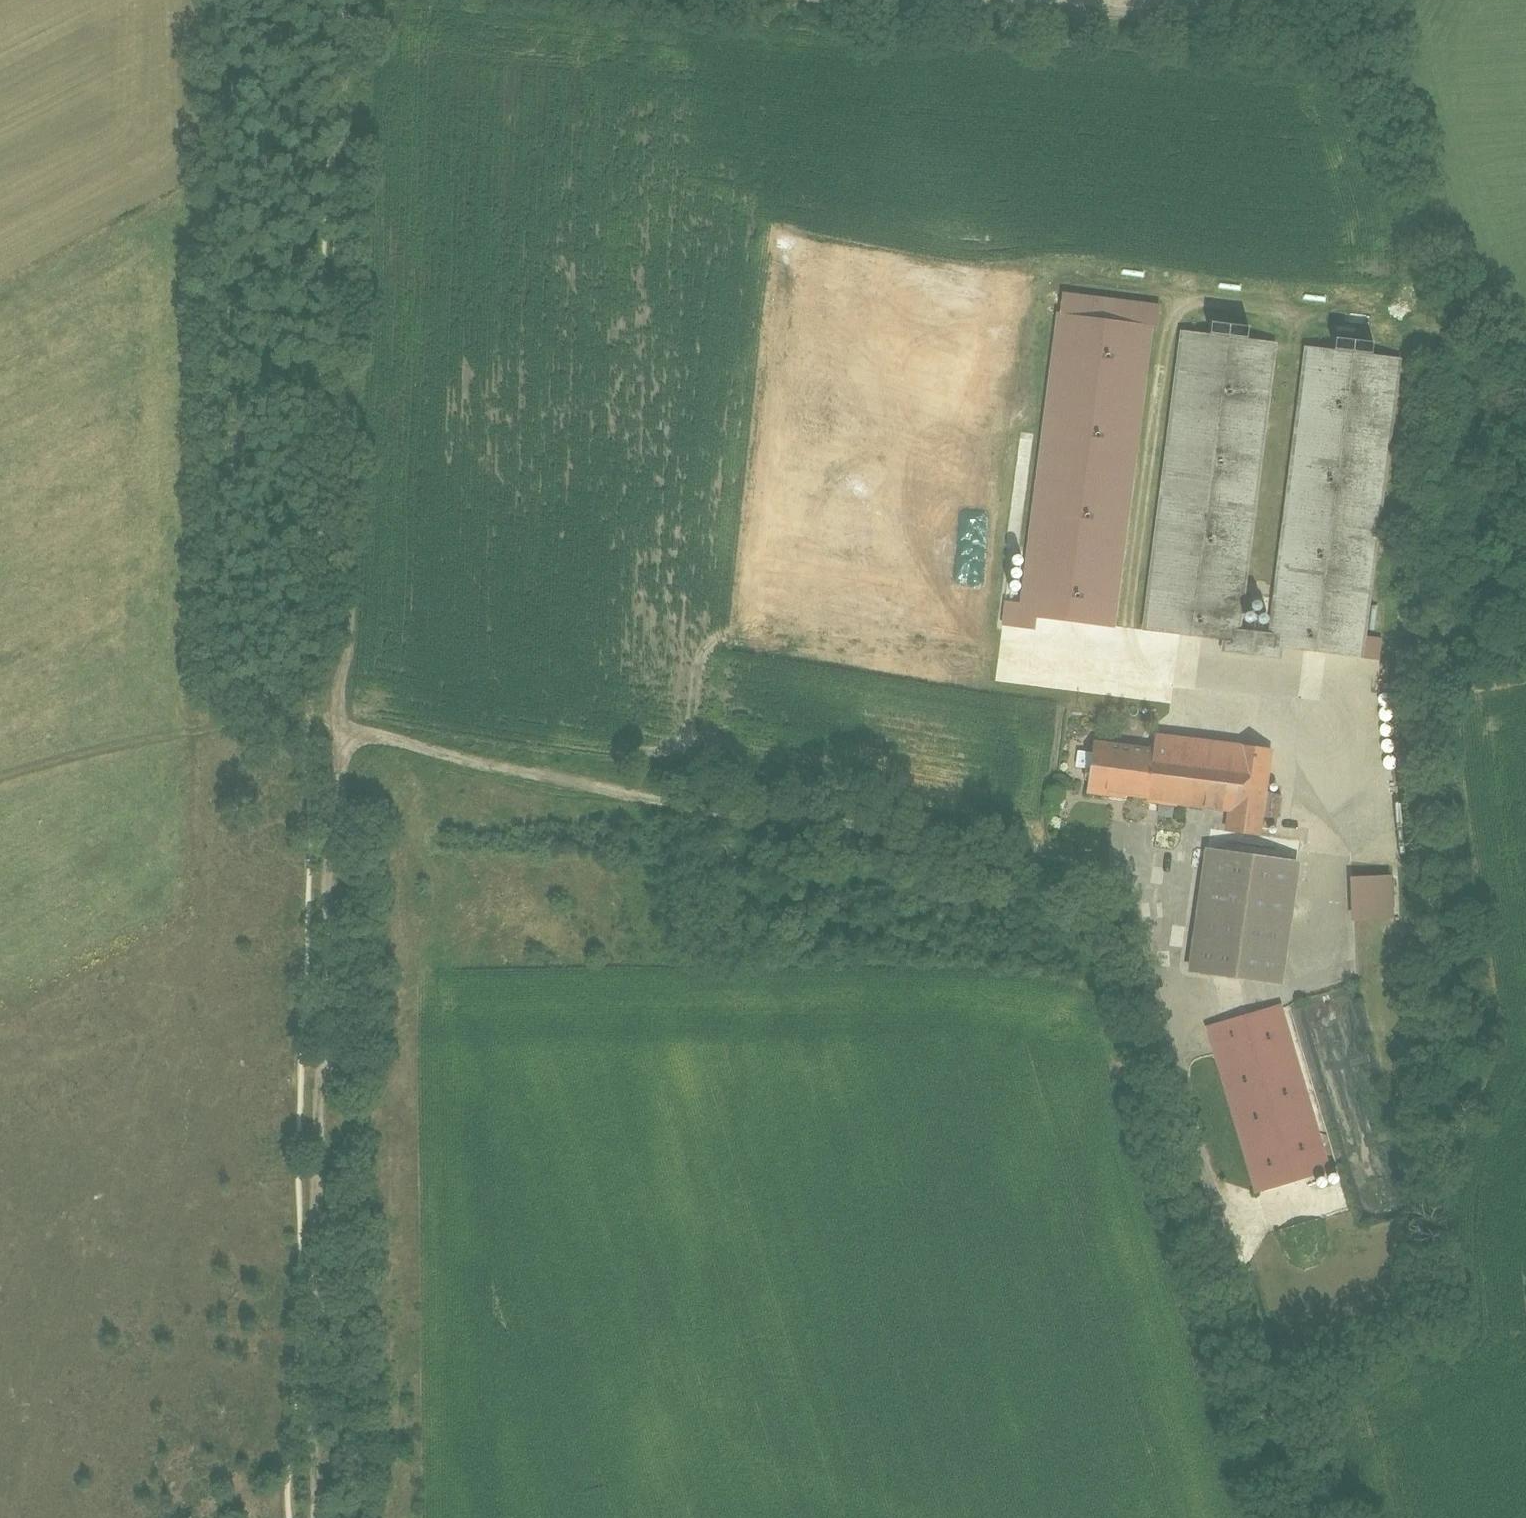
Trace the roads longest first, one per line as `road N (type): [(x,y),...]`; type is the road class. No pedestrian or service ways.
road 1 (track): [(317,1517),(330,732),(342,624),(343,0)]
road 2 (track): [(1109,849),(310,729)]

